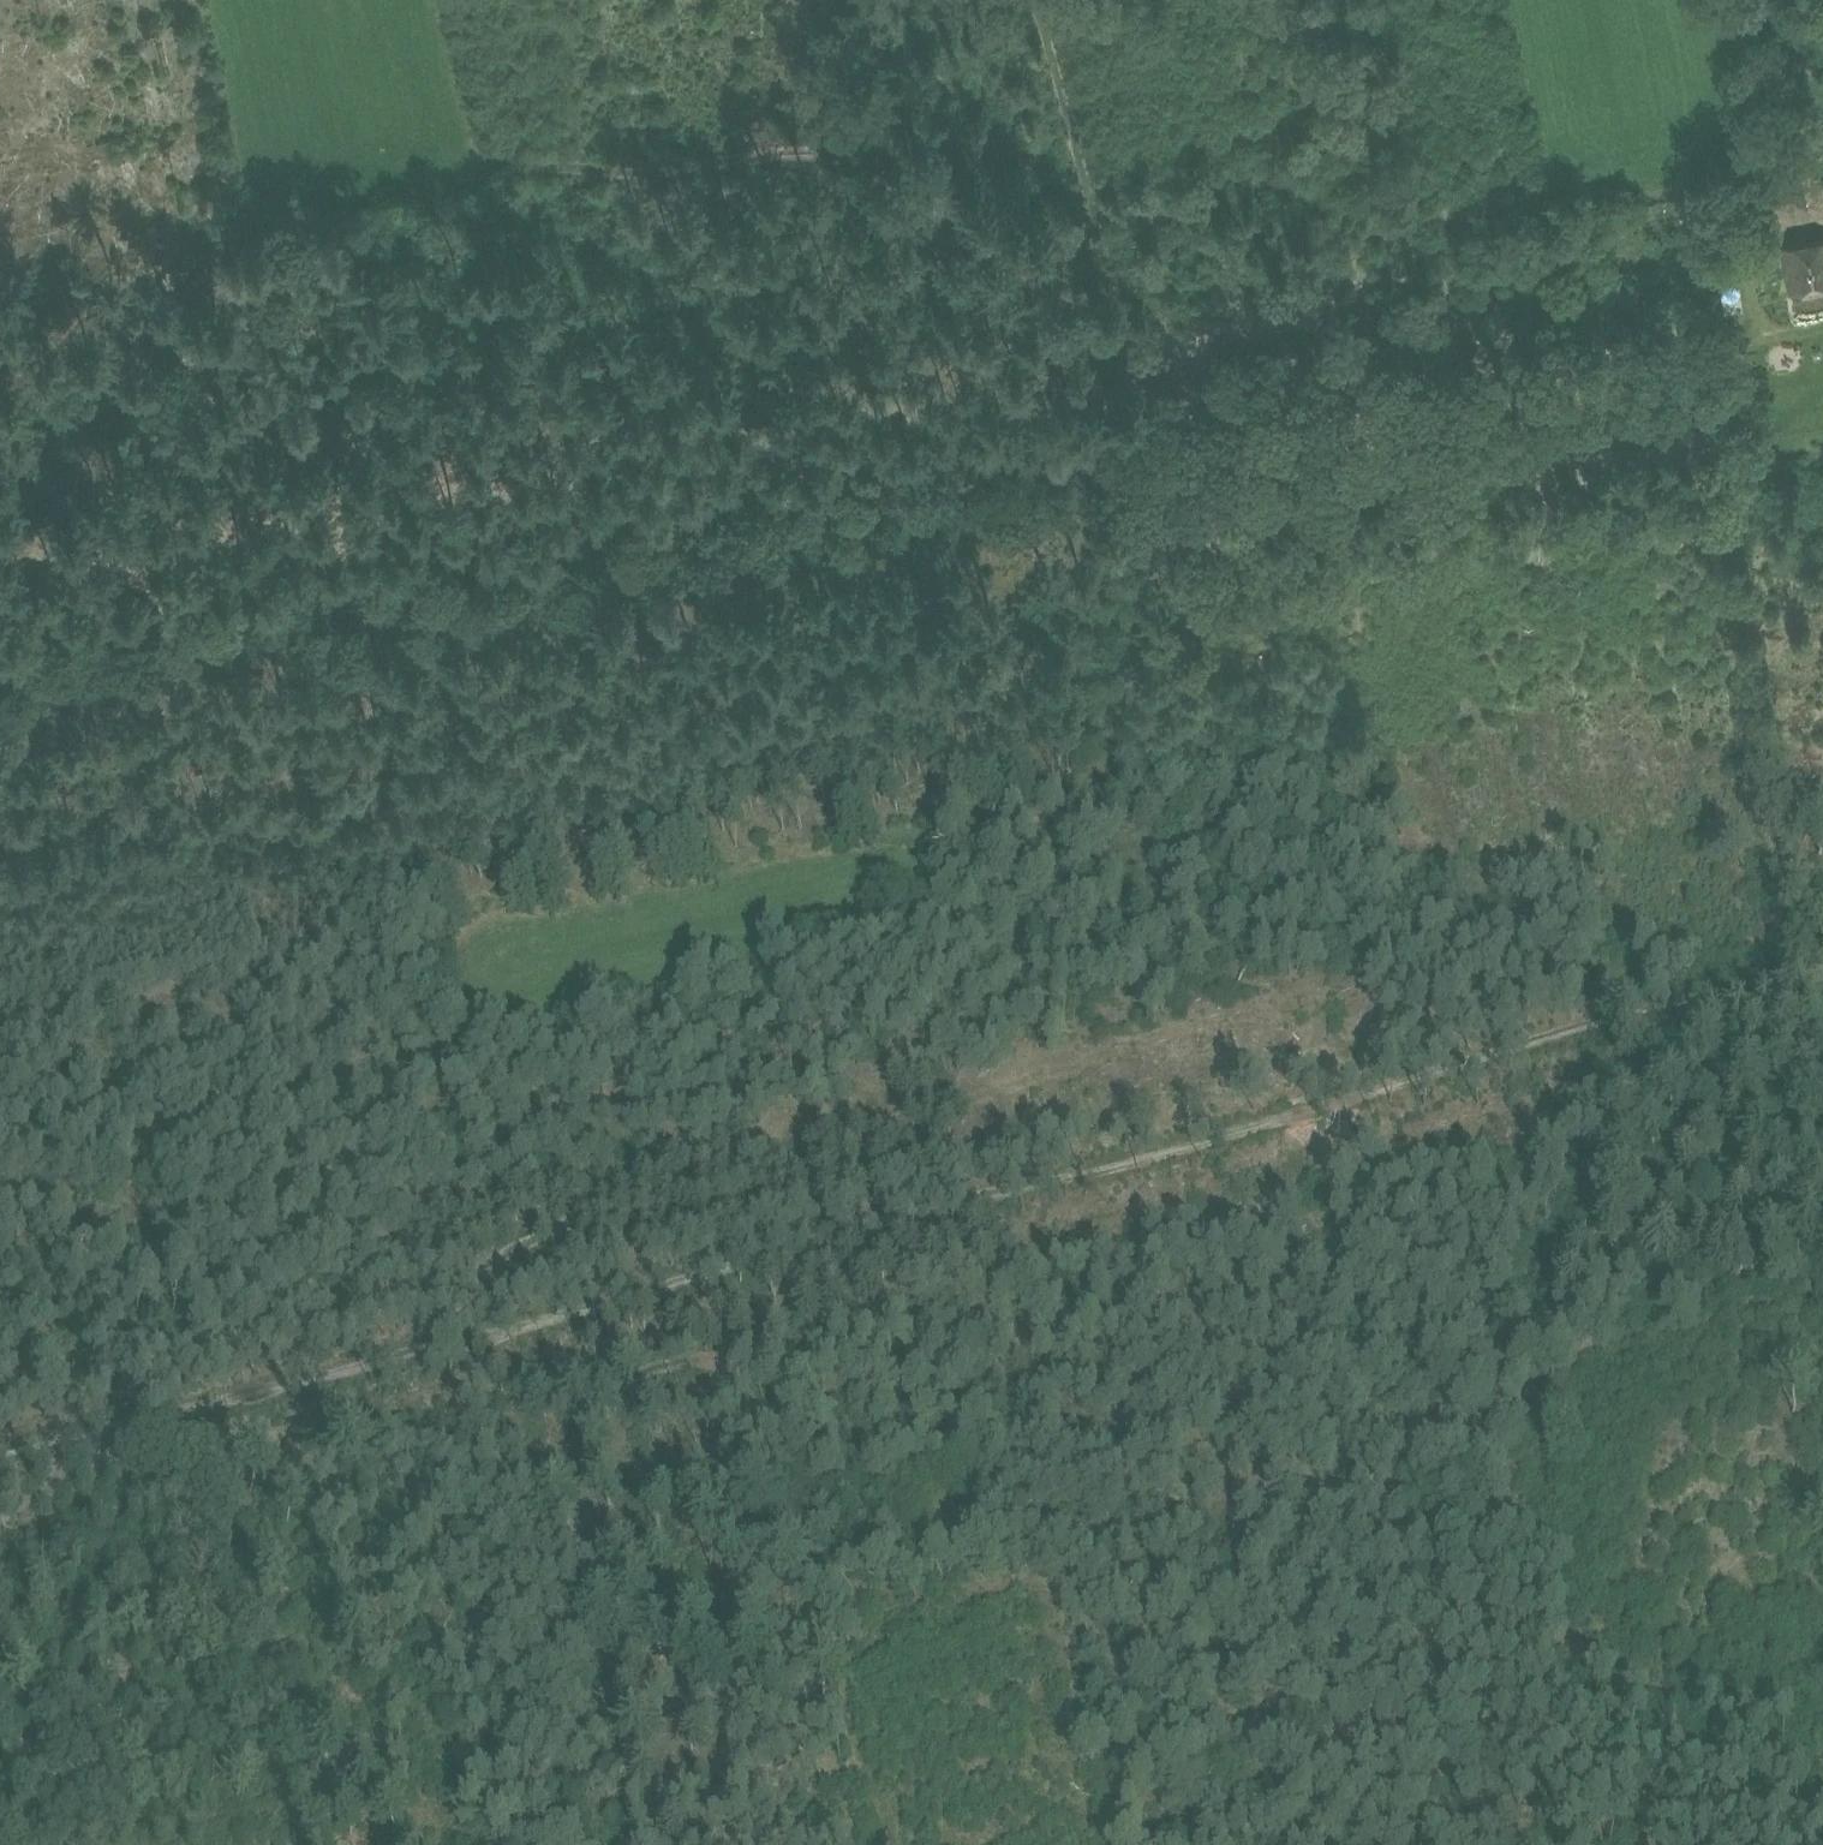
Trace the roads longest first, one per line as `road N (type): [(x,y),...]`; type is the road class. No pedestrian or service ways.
road 1 (track): [(1822,317),(1154,444)]

